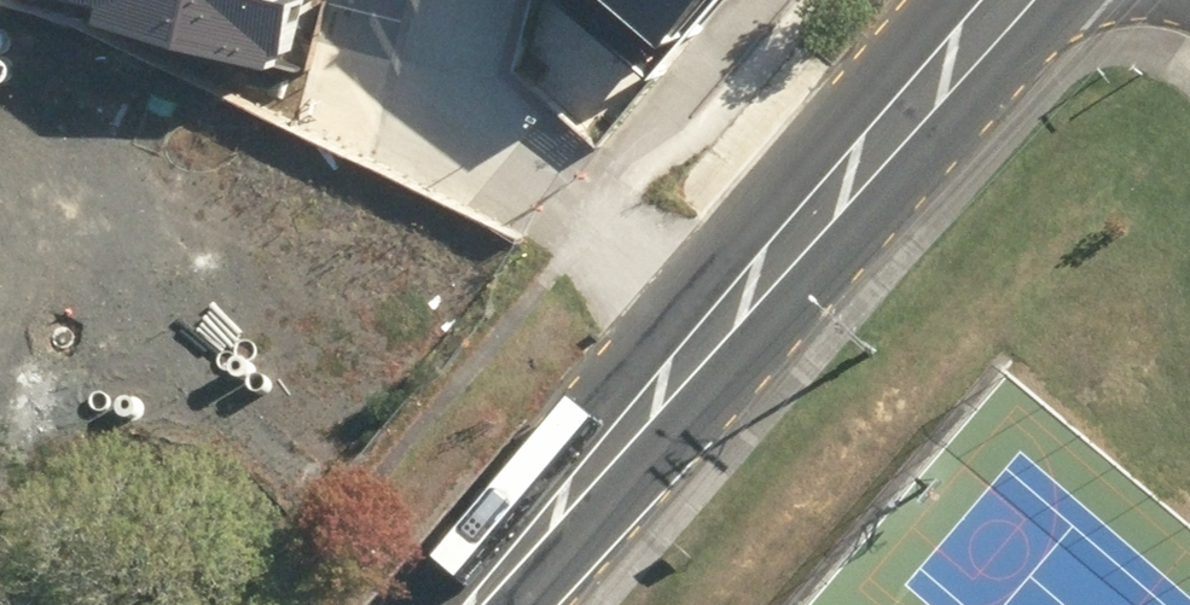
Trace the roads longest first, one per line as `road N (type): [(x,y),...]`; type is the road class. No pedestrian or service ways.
road 1 (residential): [(702,337),(446,124),(473,0)]
road 2 (secondary): [(702,337),(994,0)]
road 3 (secondary): [(469,604),(702,337)]

